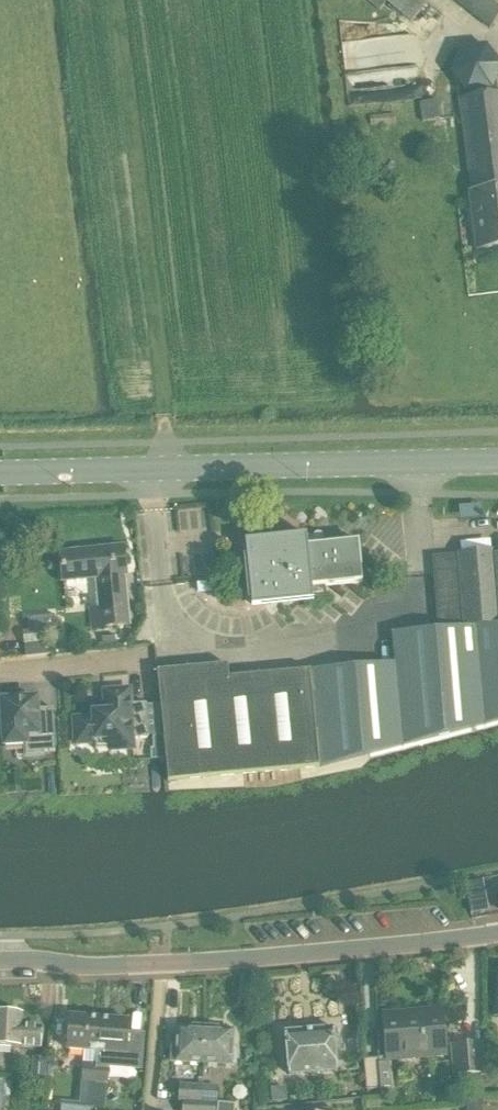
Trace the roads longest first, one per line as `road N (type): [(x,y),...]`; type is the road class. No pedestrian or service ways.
road 1 (tertiary): [(497,933),(161,966),(0,965)]
road 2 (secondary): [(0,473),(497,461)]
road 3 (track): [(161,470),(165,442),(122,0)]
road 4 (residential): [(131,662),(0,670)]

